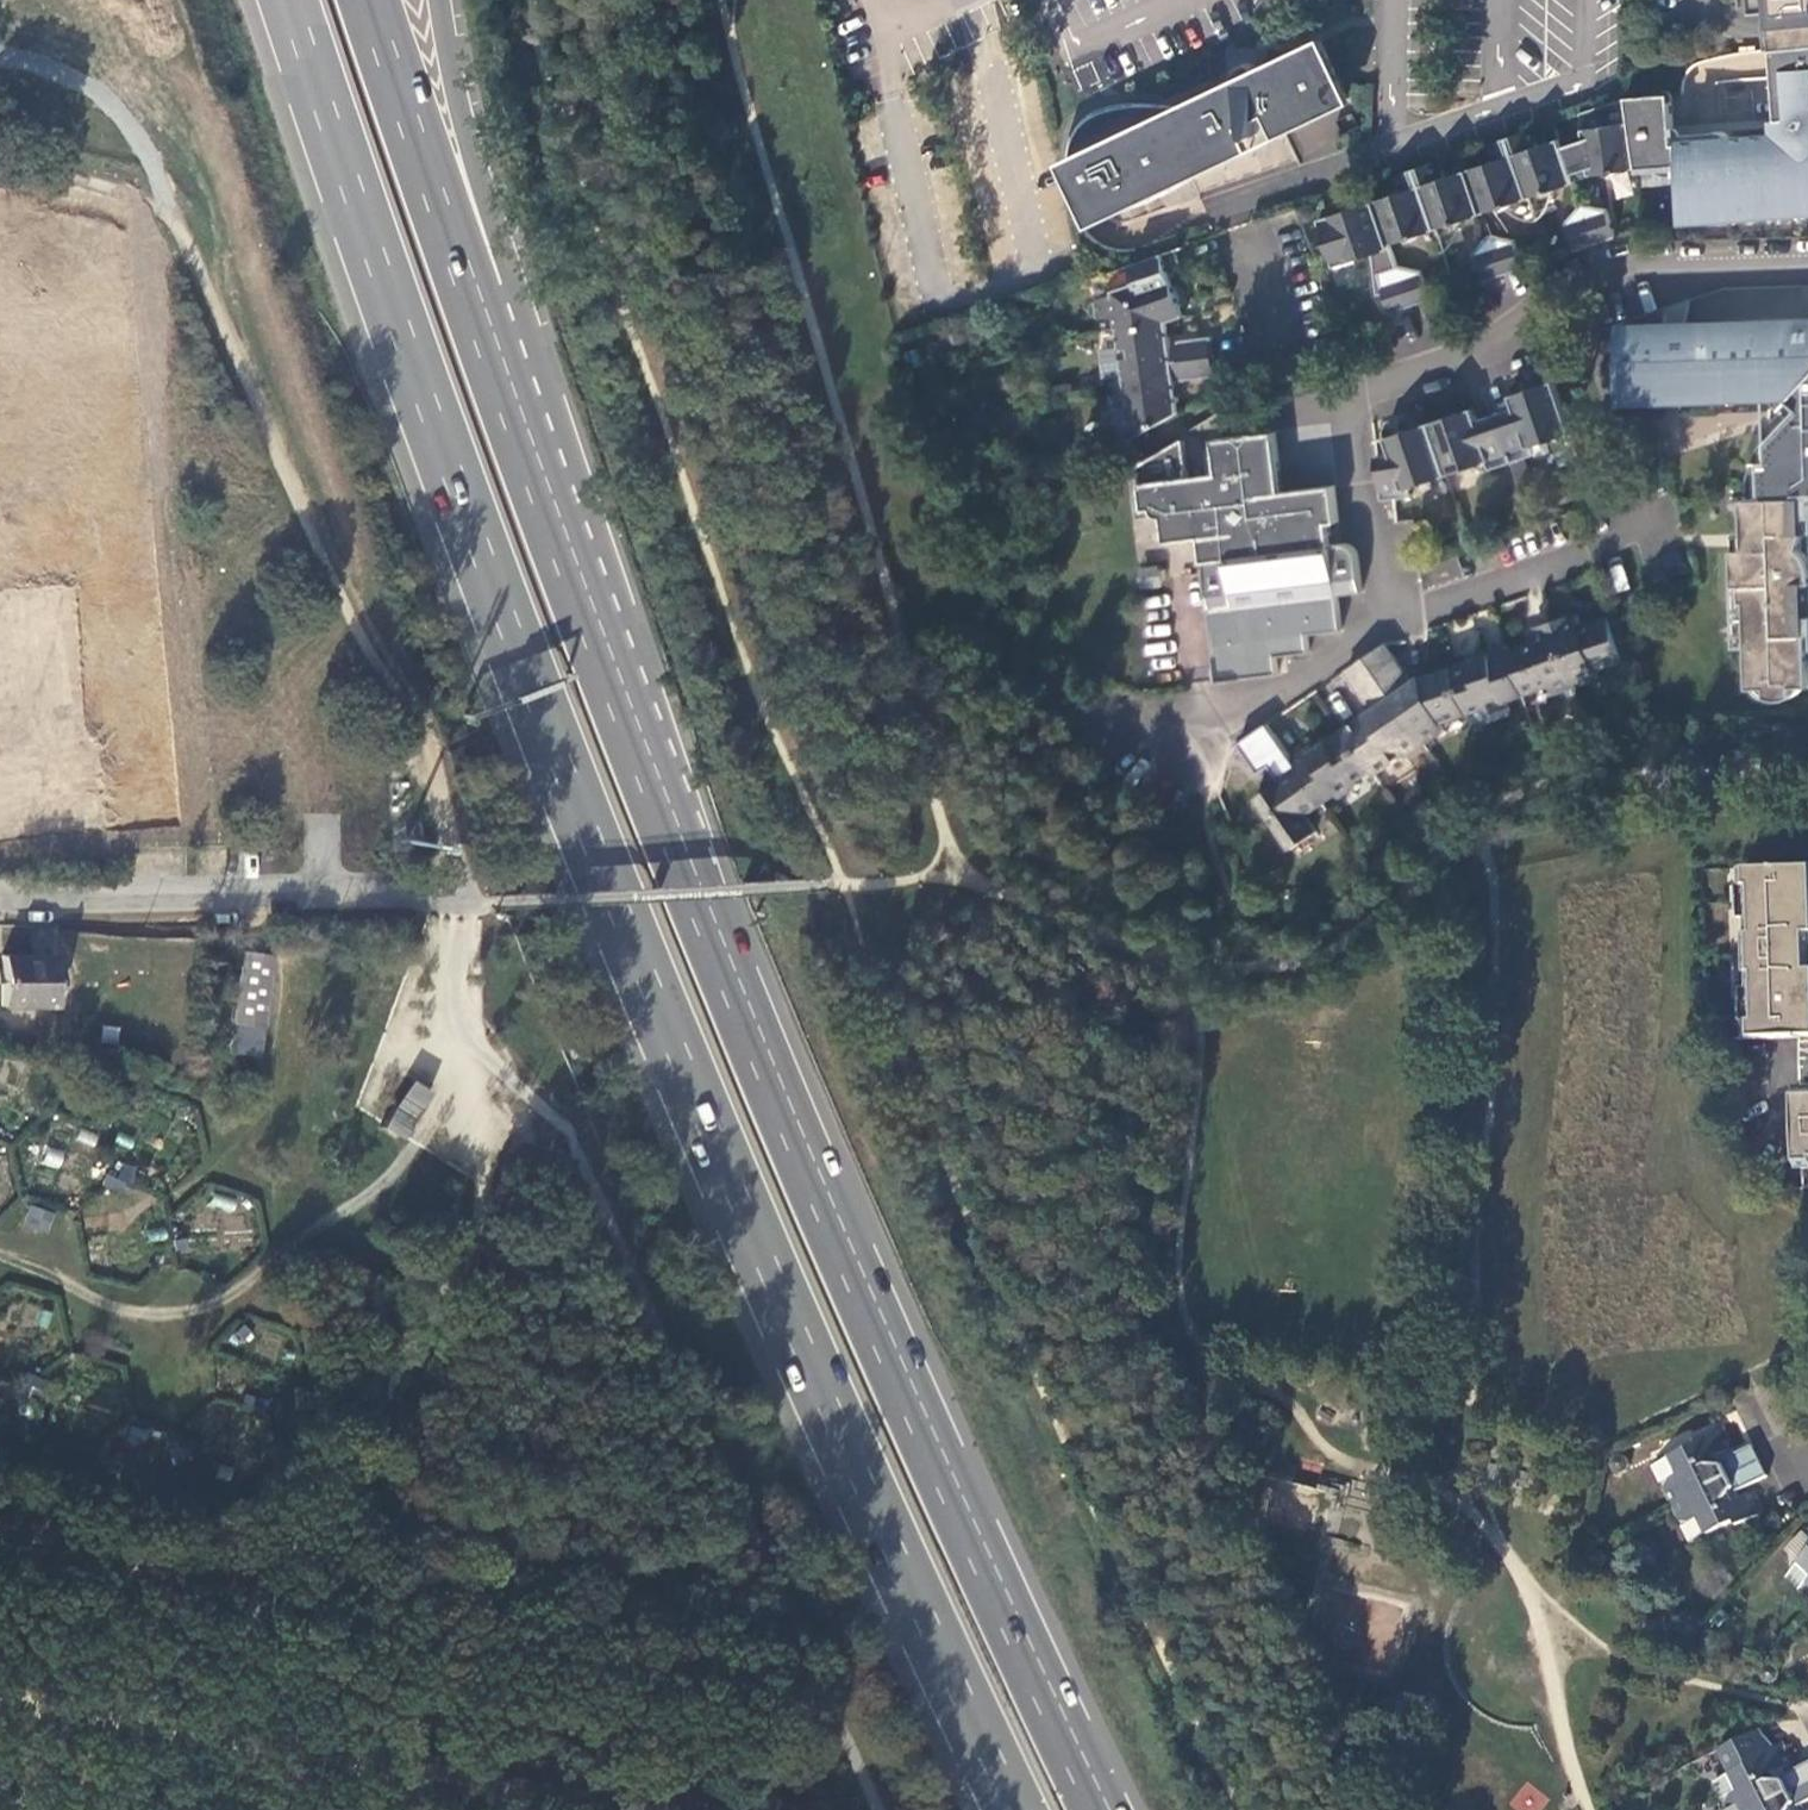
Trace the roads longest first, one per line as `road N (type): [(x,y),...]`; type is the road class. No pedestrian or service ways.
road 1 (trunk): [(290,0),(532,686),(793,1319),(1025,1809)]
road 2 (trunk): [(1099,1809),(983,1566),(719,958),(470,297)]
road 3 (residential): [(1308,408),(1467,355),(1530,313),(1641,270),(1807,265)]
road 4 (unclassified): [(466,897),(0,896)]
road 5 (trunk): [(470,297),(370,0)]
road 6 (trunk): [(470,297),(498,238),(439,0)]
road 7 (residential): [(1360,629),(1645,529)]
road 8 (track): [(344,600),(317,700),(323,842)]
road 9 (residential): [(1360,629),(1375,561),(1308,408)]
road 10 (residential): [(1167,724),(1258,694),(1312,666),(1360,629)]
road 11 (residential): [(1308,408),(1259,238)]

